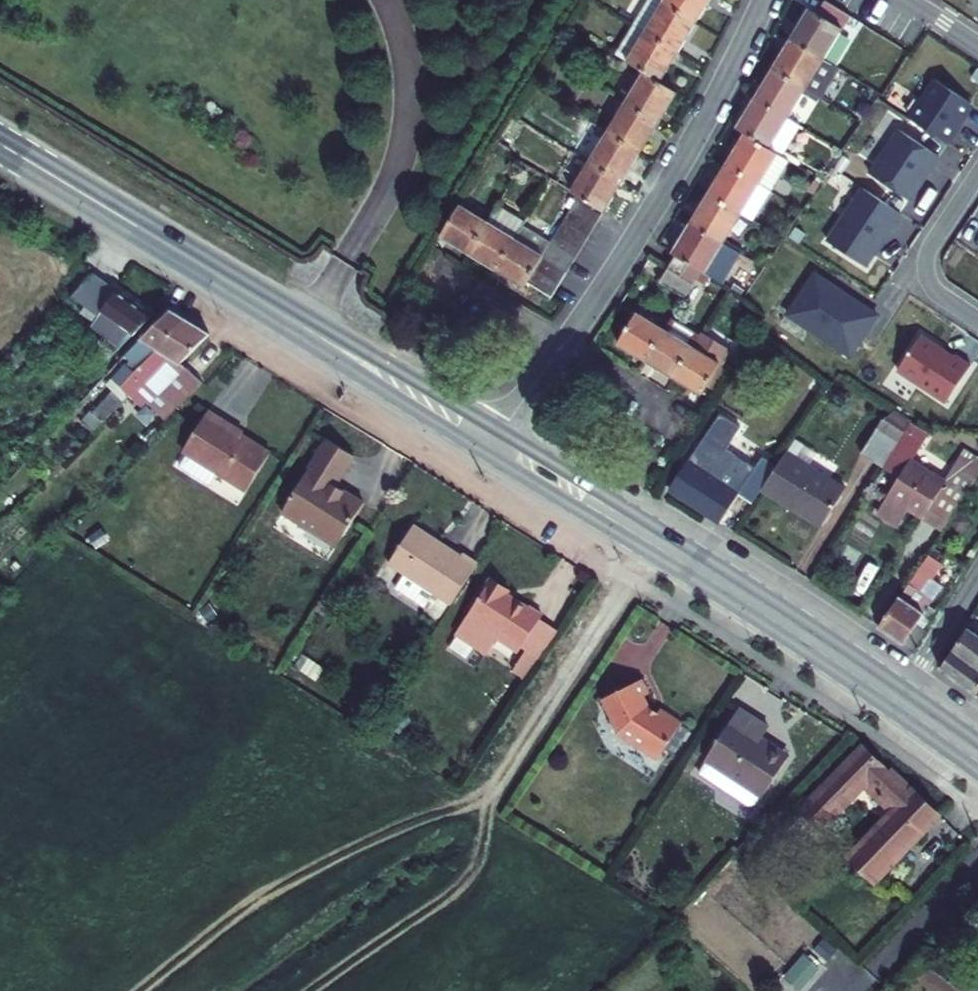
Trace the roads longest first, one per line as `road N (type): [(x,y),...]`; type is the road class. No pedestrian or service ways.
road 1 (residential): [(504,432),(675,177),(762,0)]
road 2 (secondary): [(905,689),(504,432)]
road 3 (secondary): [(488,455),(889,710)]
road 4 (secondary): [(0,143),(282,313)]
road 5 (track): [(665,532),(493,793)]
road 6 (secondary): [(504,432),(282,313)]
road 7 (secondary): [(282,313),(488,455)]
road 8 (residential): [(977,321),(933,289),(926,270),(977,176)]
road 9 (residential): [(905,689),(977,575)]

